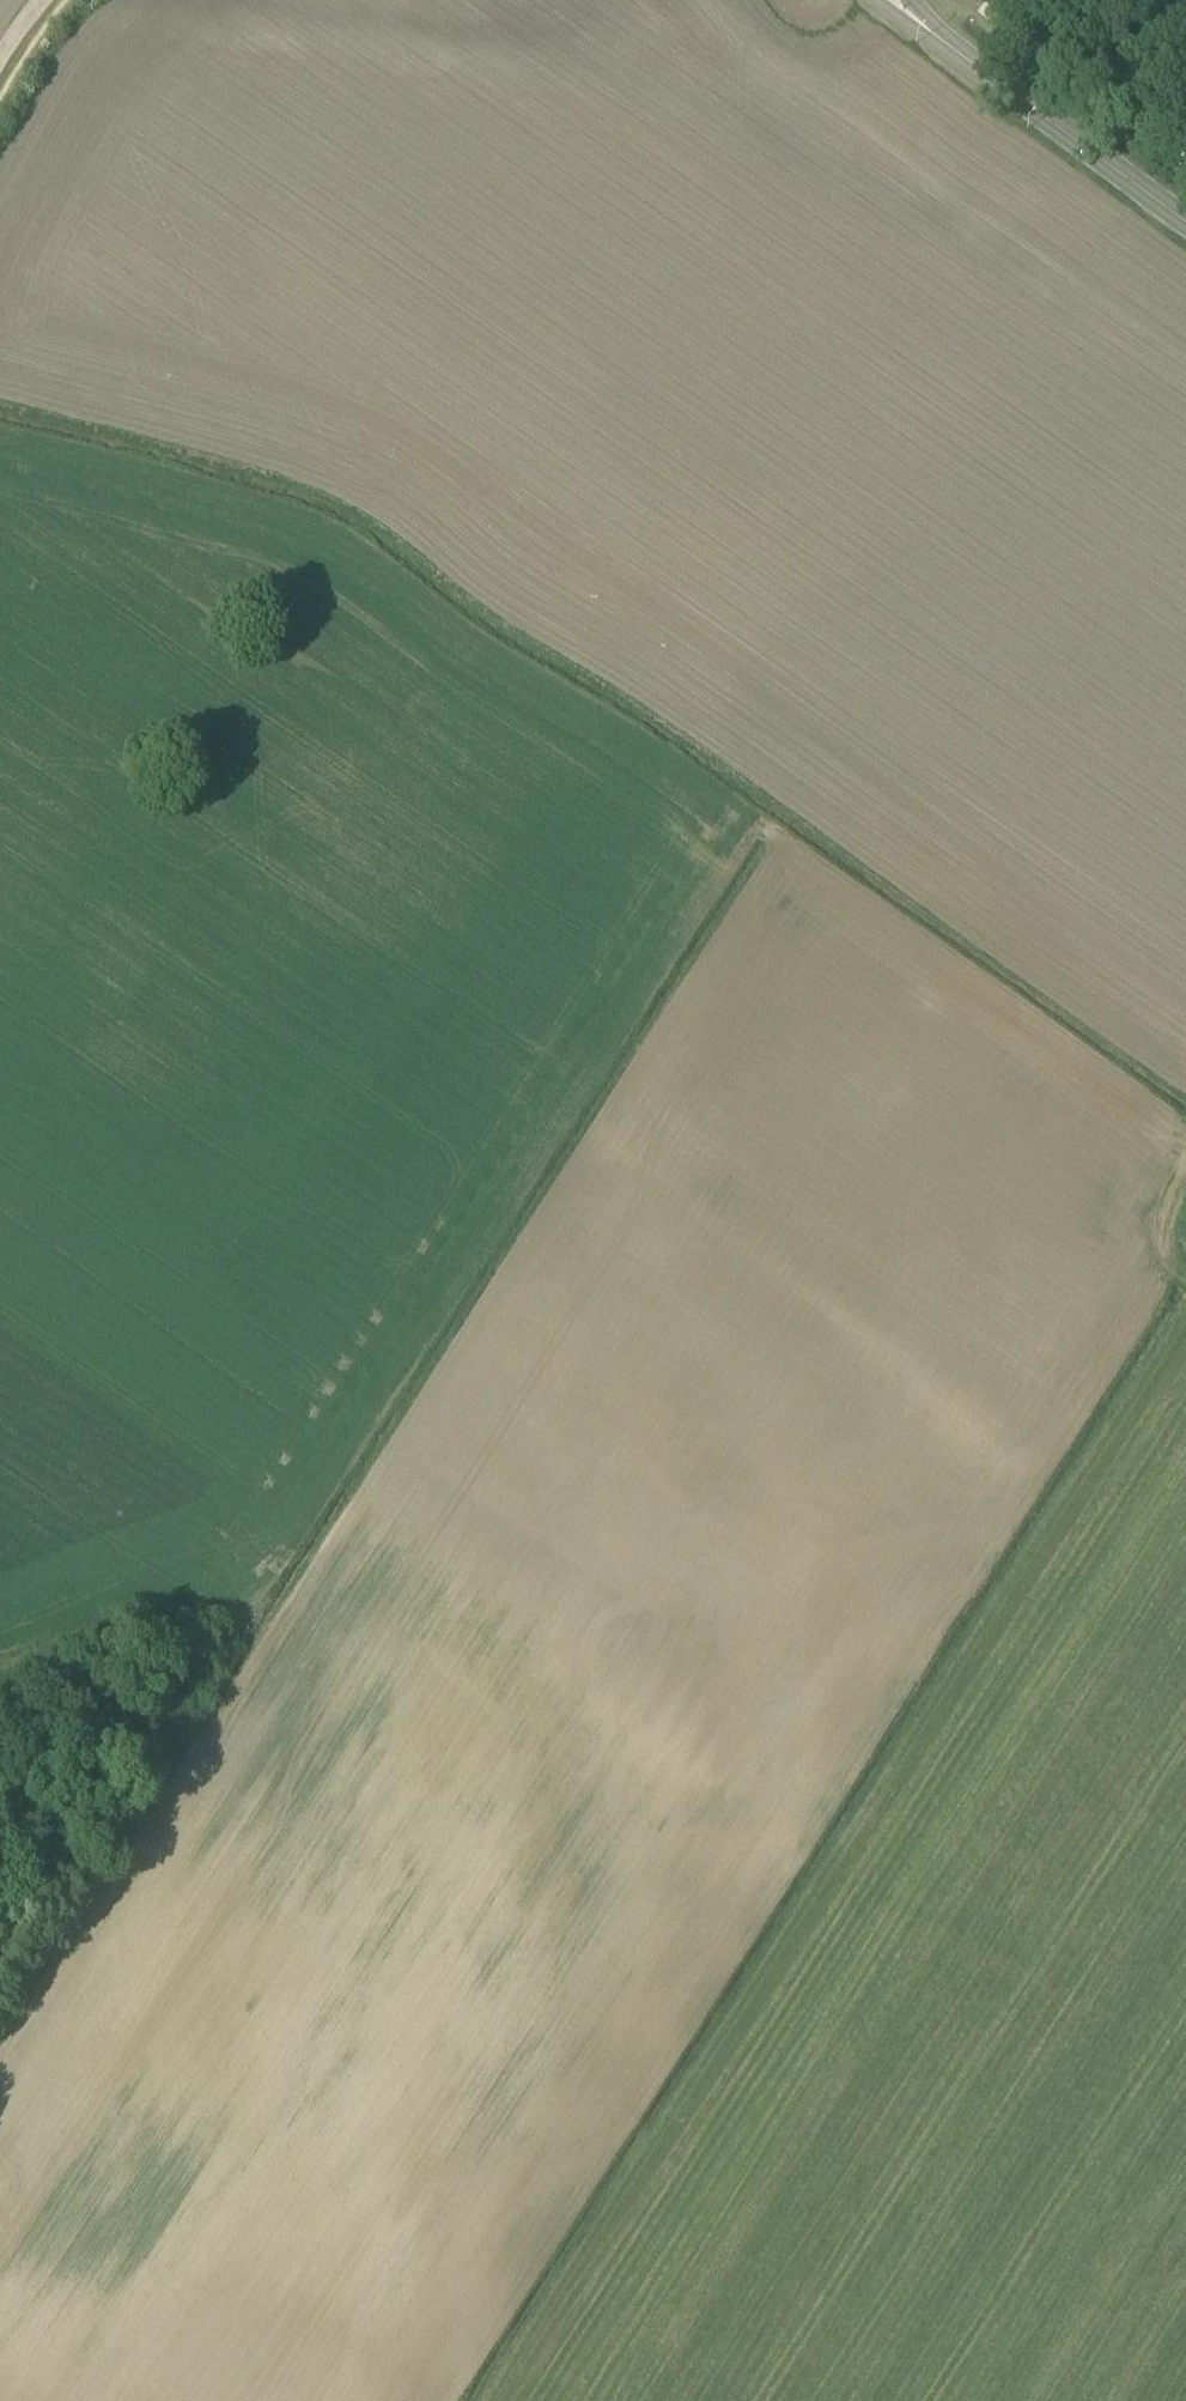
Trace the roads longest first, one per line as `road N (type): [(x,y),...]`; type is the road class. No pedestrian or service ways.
road 1 (secondary): [(1185,227),(991,82)]
road 2 (secondary): [(881,0),(991,82)]

